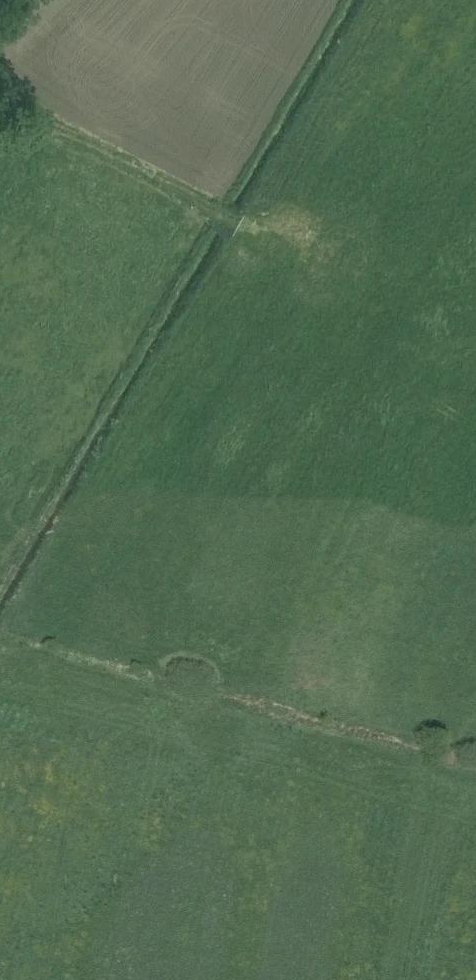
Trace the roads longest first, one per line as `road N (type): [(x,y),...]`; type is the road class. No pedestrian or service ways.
road 1 (track): [(249,231),(68,130),(0,106)]

